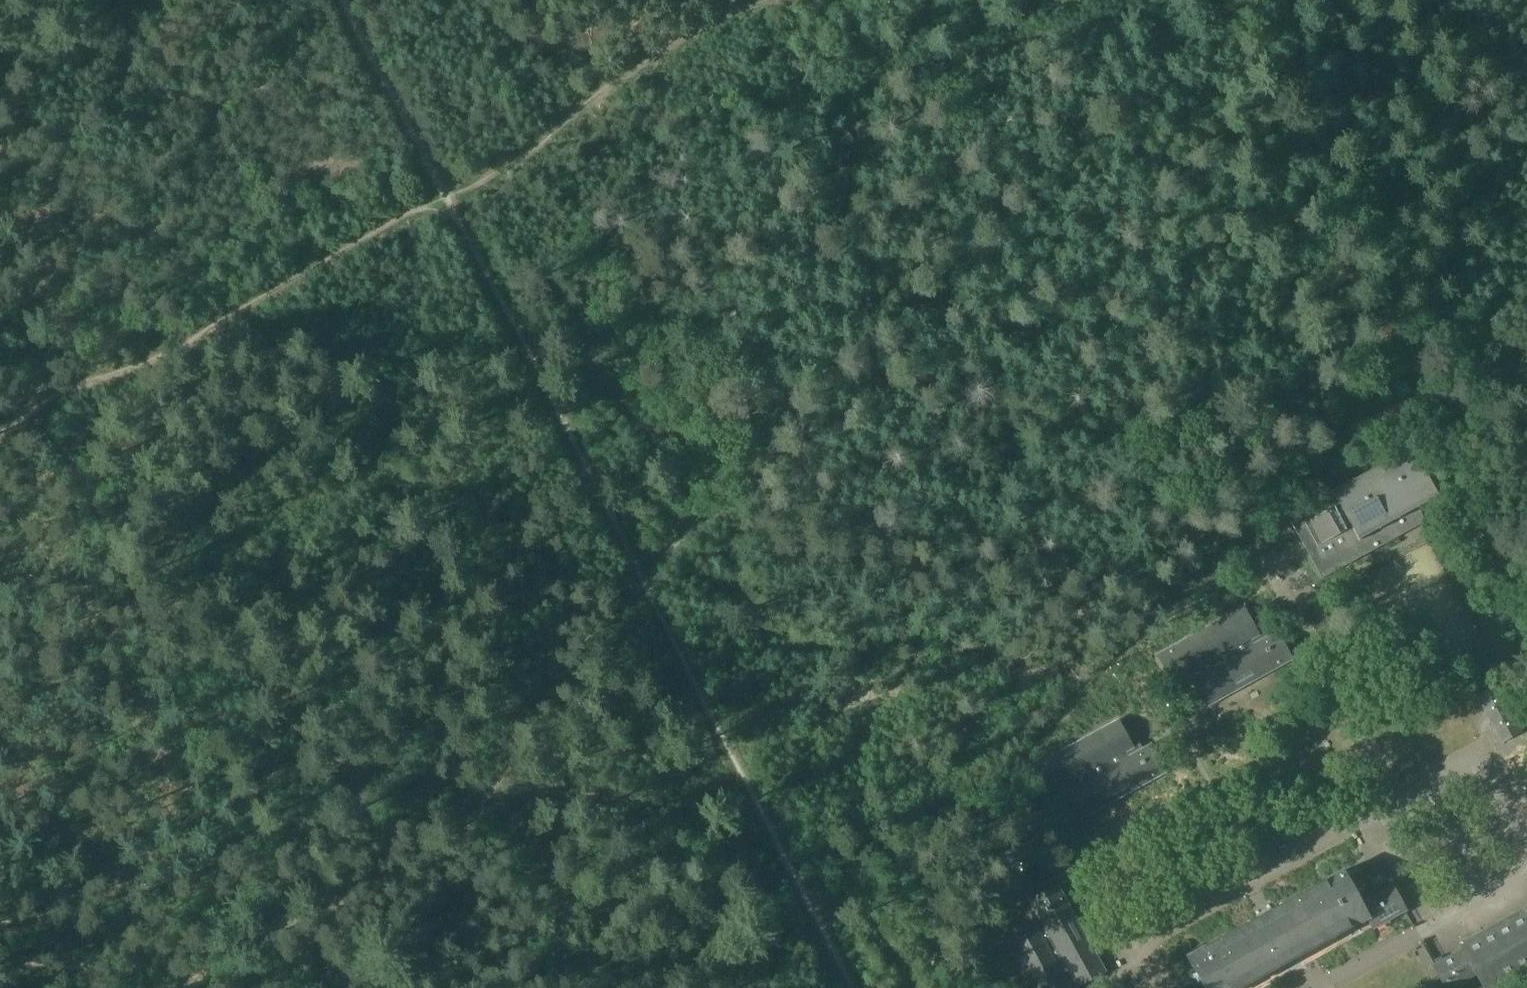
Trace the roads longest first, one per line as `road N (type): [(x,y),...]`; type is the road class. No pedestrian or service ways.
road 1 (track): [(854,987),(344,0)]
road 2 (track): [(306,917),(56,427),(43,385)]
road 3 (track): [(448,197),(432,197),(180,342),(43,385),(31,411),(0,433)]

